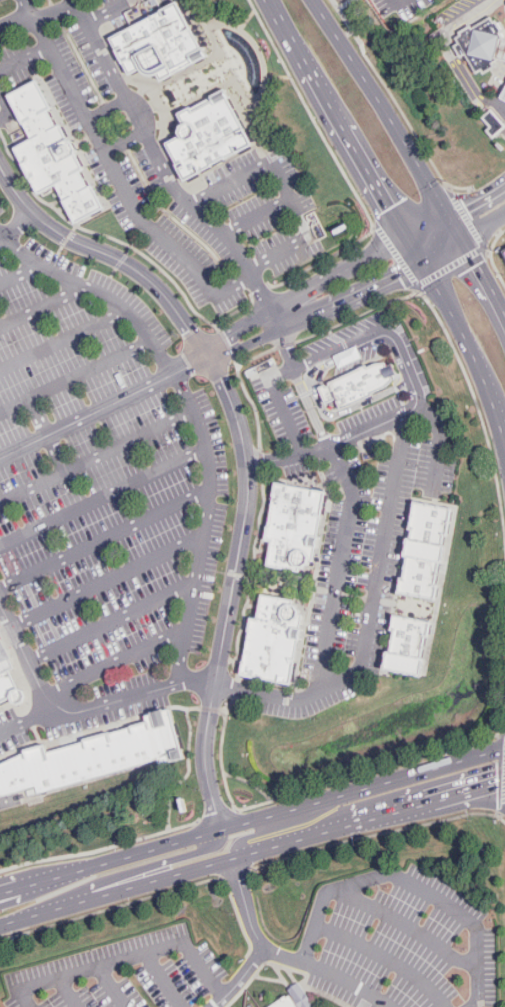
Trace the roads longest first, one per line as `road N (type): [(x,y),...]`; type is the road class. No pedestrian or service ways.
road 1 (residential): [(0,166),(41,220),(161,290),(237,418),(247,508),(205,740),(221,828)]
road 2 (secondary): [(504,747),(0,892)]
road 3 (secondary): [(0,924),(504,780)]
road 4 (residential): [(409,238),(255,318),(207,357),(265,338),(423,261)]
road 5 (secondary): [(447,218),(312,0)]
road 6 (secondary): [(26,917),(80,889),(204,852),(221,828)]
road 7 (secondary): [(423,261),(493,415)]
road 8 (secondary): [(273,0),(341,123)]
road 9 (secondary): [(341,123),(409,238)]
road 10 (secondary): [(342,795),(304,819),(247,838),(234,860)]

